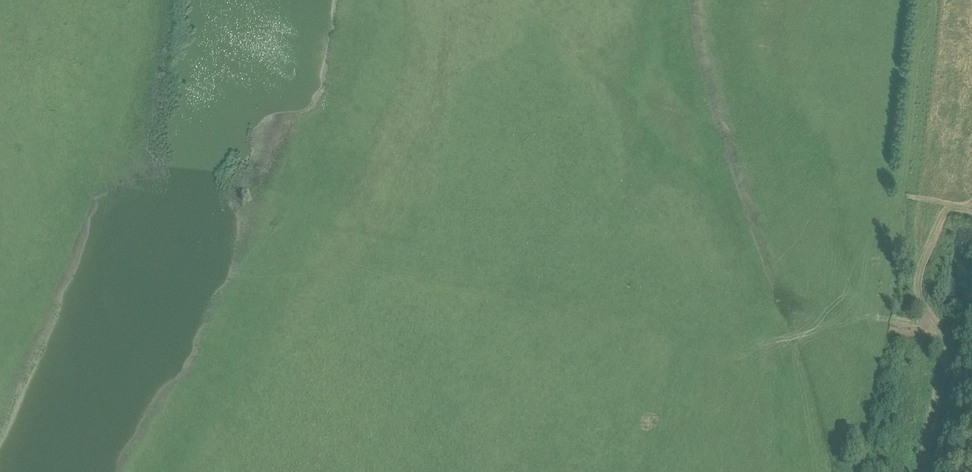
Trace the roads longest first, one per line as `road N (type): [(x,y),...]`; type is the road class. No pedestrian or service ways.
road 1 (track): [(923,471),(953,327),(971,331)]

